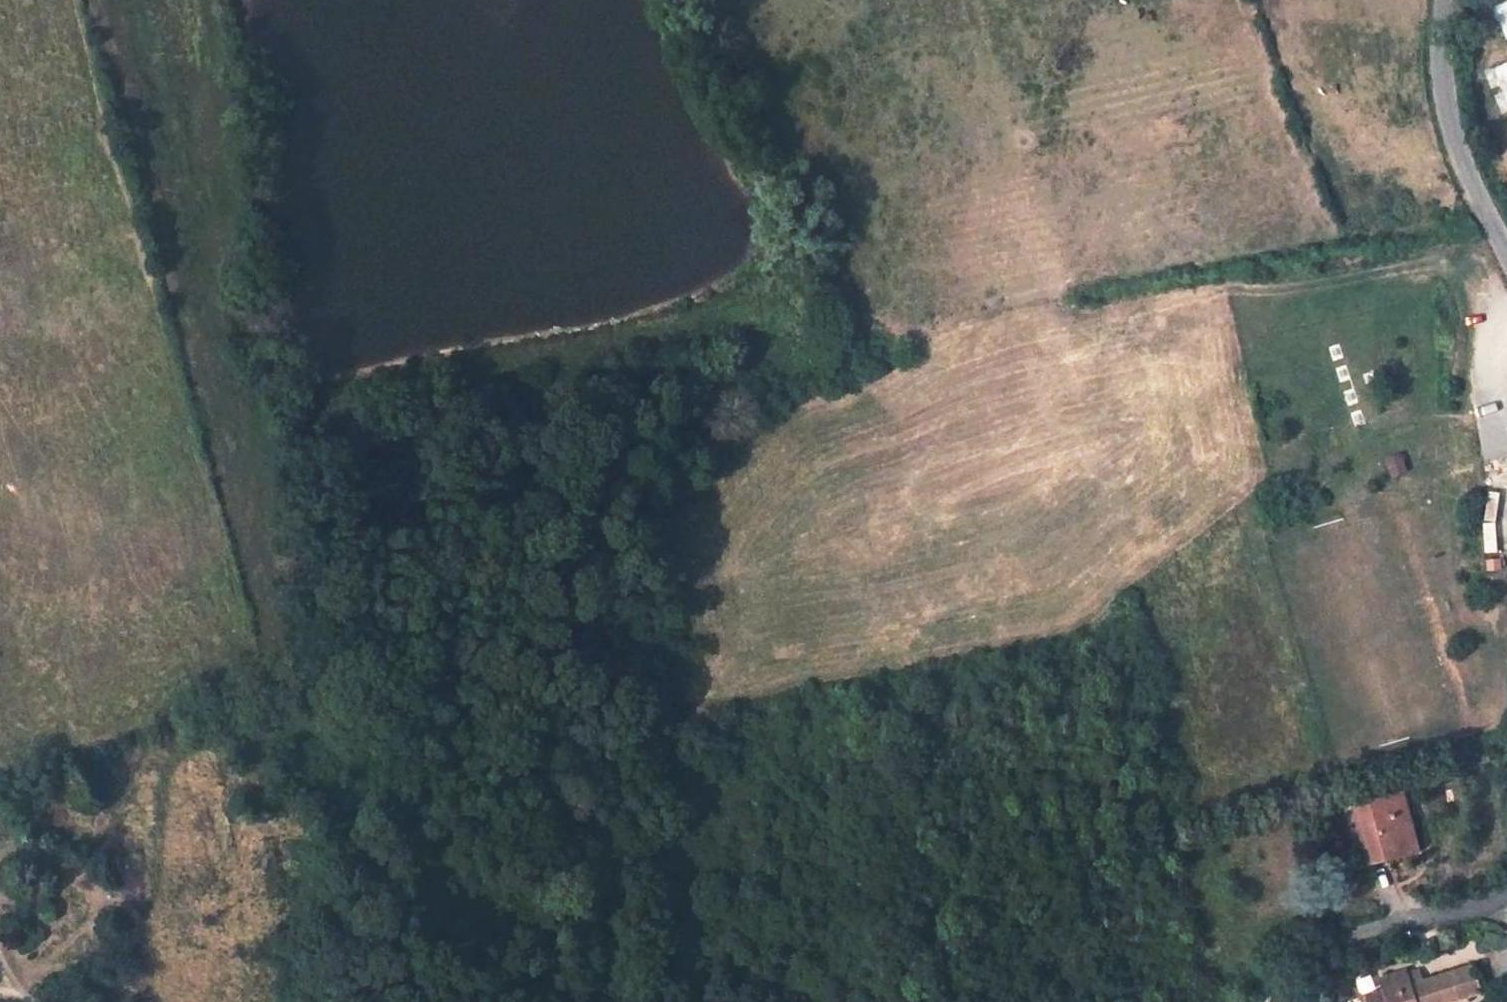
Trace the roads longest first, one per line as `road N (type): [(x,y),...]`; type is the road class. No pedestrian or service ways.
road 1 (residential): [(1506,271),(1452,145),(1431,50),(1439,0)]
road 2 (residential): [(1506,892),(1321,951),(1256,1001)]

